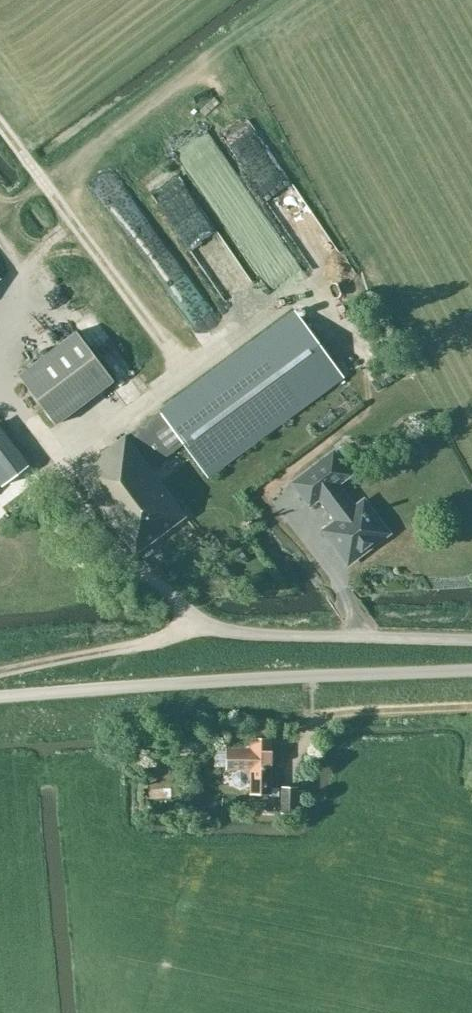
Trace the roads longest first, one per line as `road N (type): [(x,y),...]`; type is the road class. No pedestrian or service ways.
road 1 (track): [(0,679),(195,631),(471,645)]
road 2 (unclassified): [(471,668),(0,697)]
road 3 (track): [(471,707),(332,718)]

